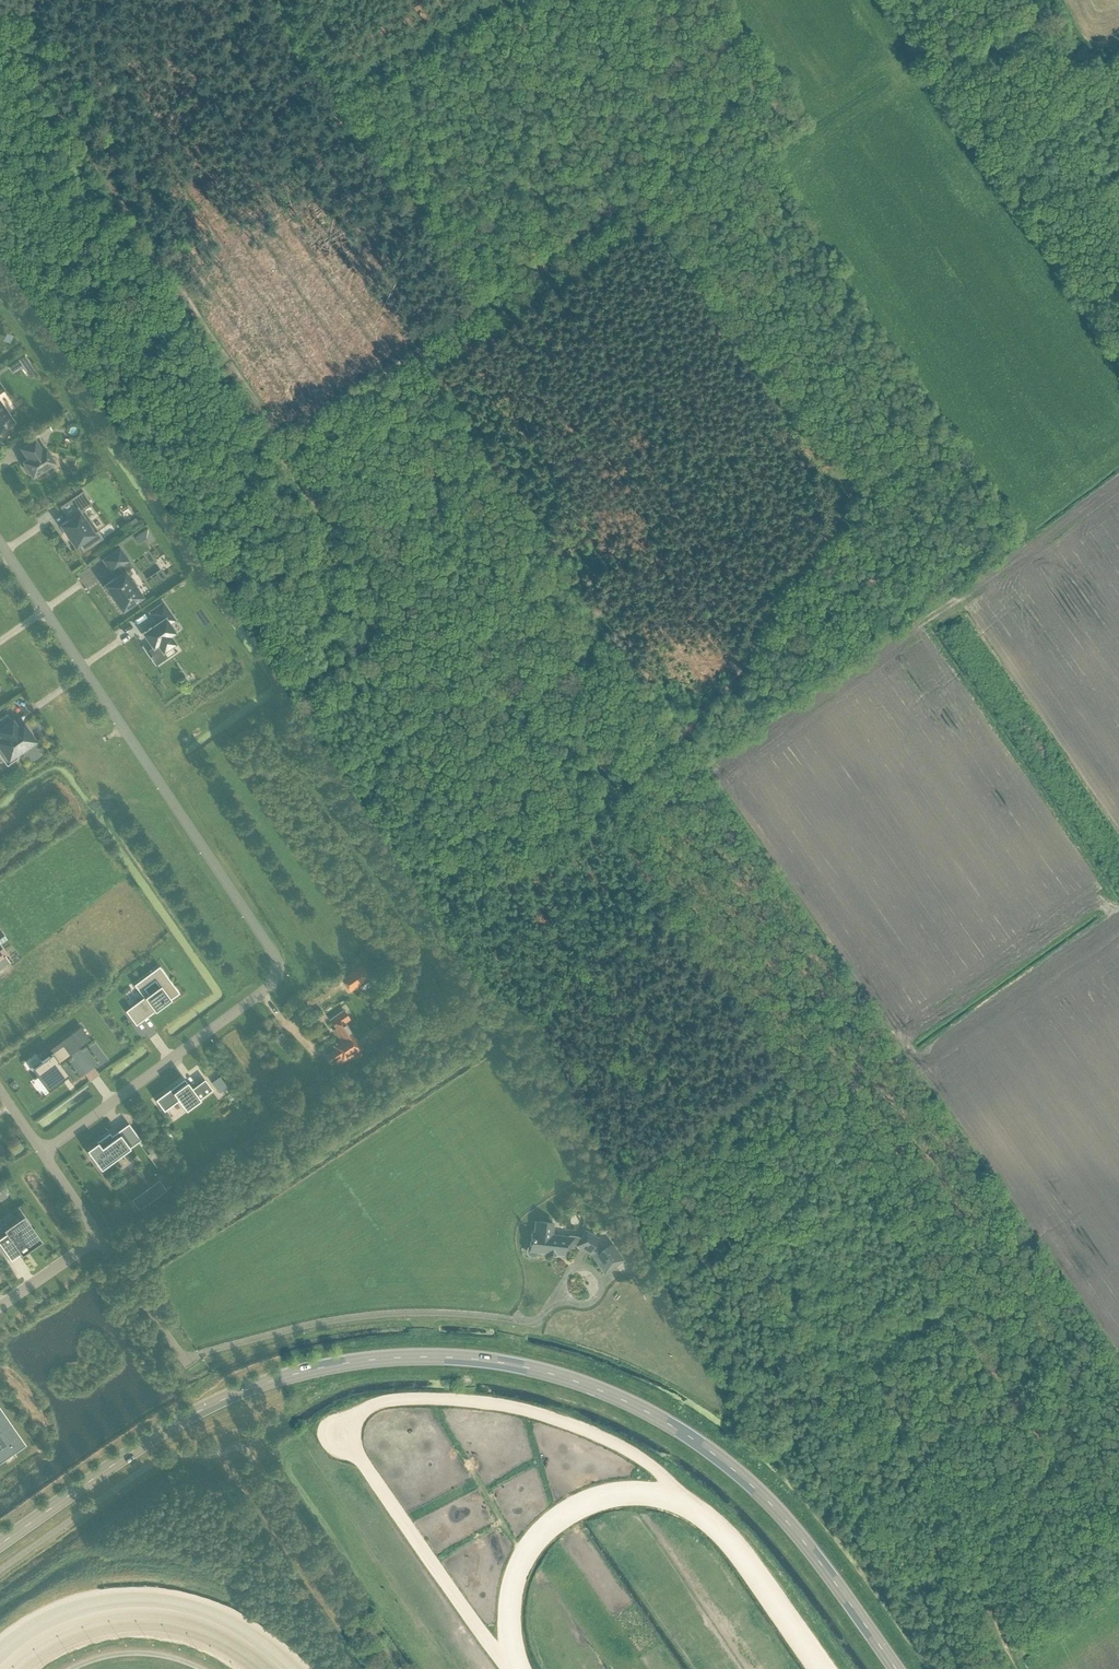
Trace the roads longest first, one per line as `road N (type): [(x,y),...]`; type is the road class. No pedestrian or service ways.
road 1 (primary): [(896,1668),(790,1524),(733,1468),(621,1399),(500,1362),(372,1359),(245,1389),(152,1438),(0,1543)]
road 2 (unclassified): [(0,543),(277,966),(267,988),(42,1152)]
road 3 (unclassified): [(398,1668),(242,1446)]
road 4 (unclassified): [(100,1238),(186,1361)]
road 5 (unclassified): [(100,1238),(0,1305)]

